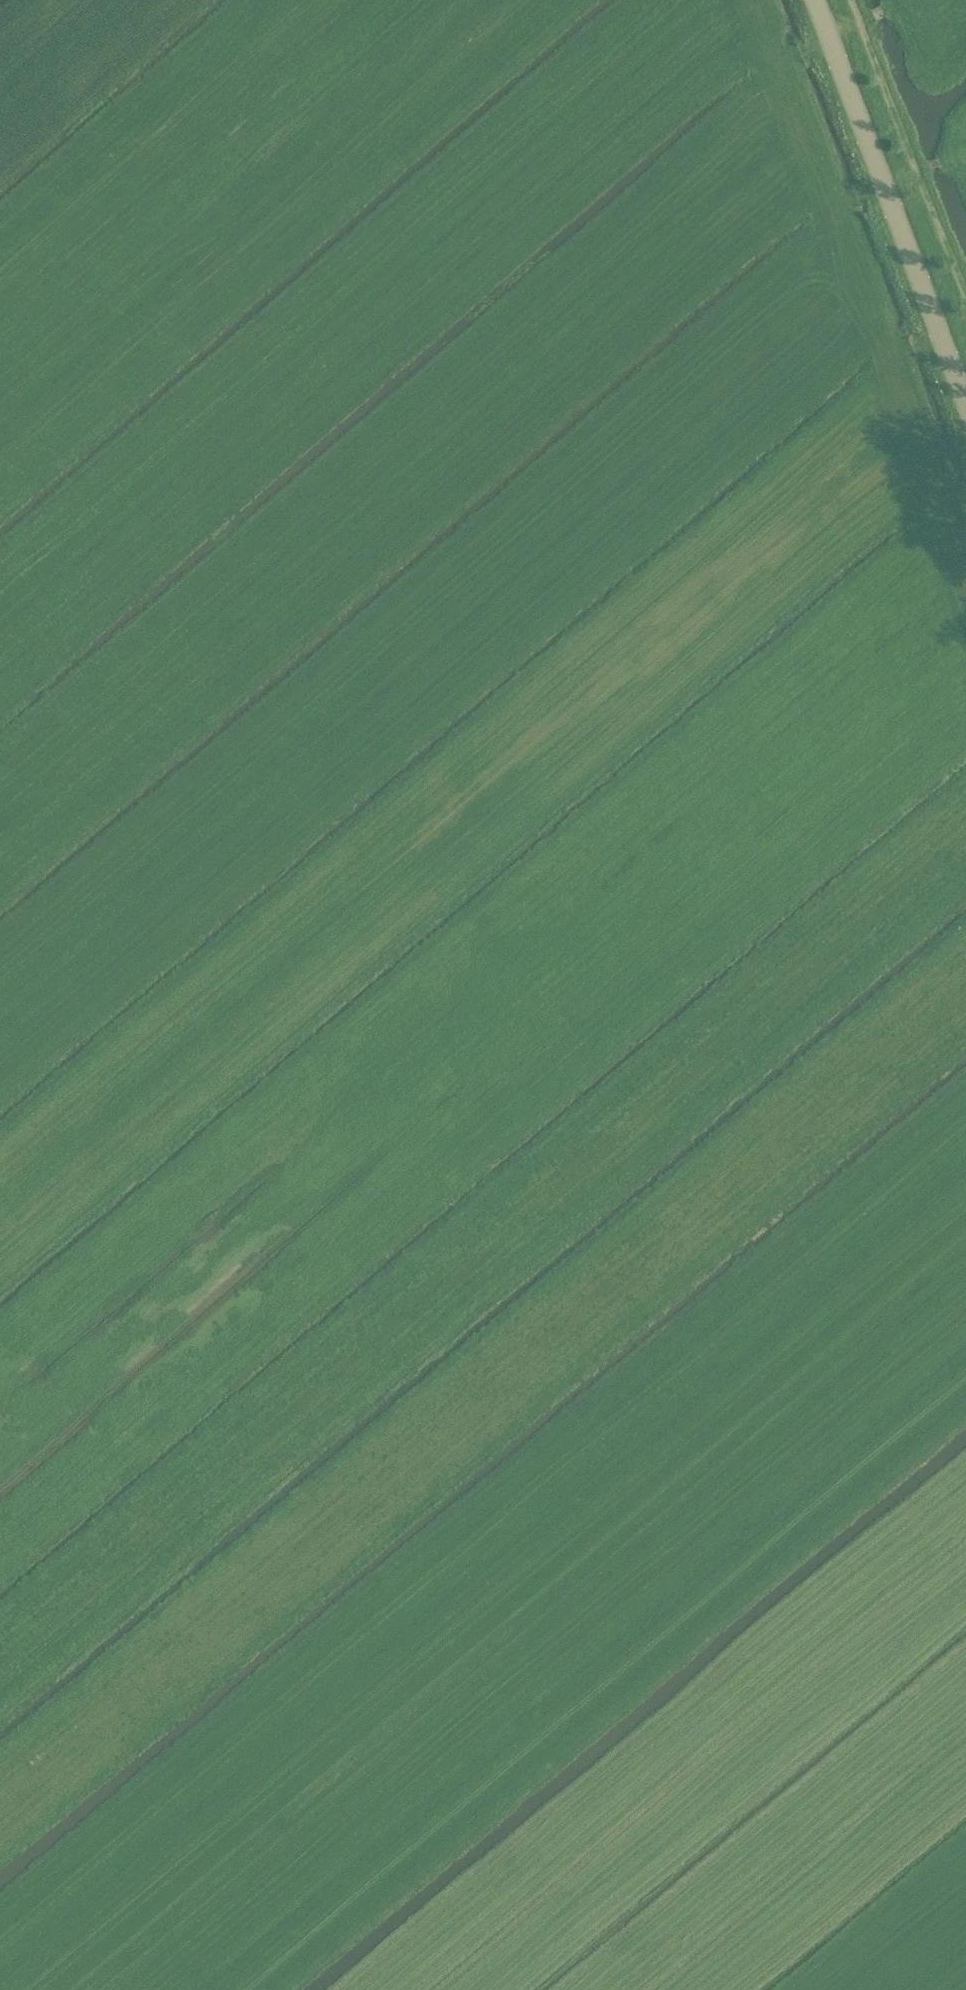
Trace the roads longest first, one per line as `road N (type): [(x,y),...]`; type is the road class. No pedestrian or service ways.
road 1 (tertiary): [(965,379),(824,0)]

